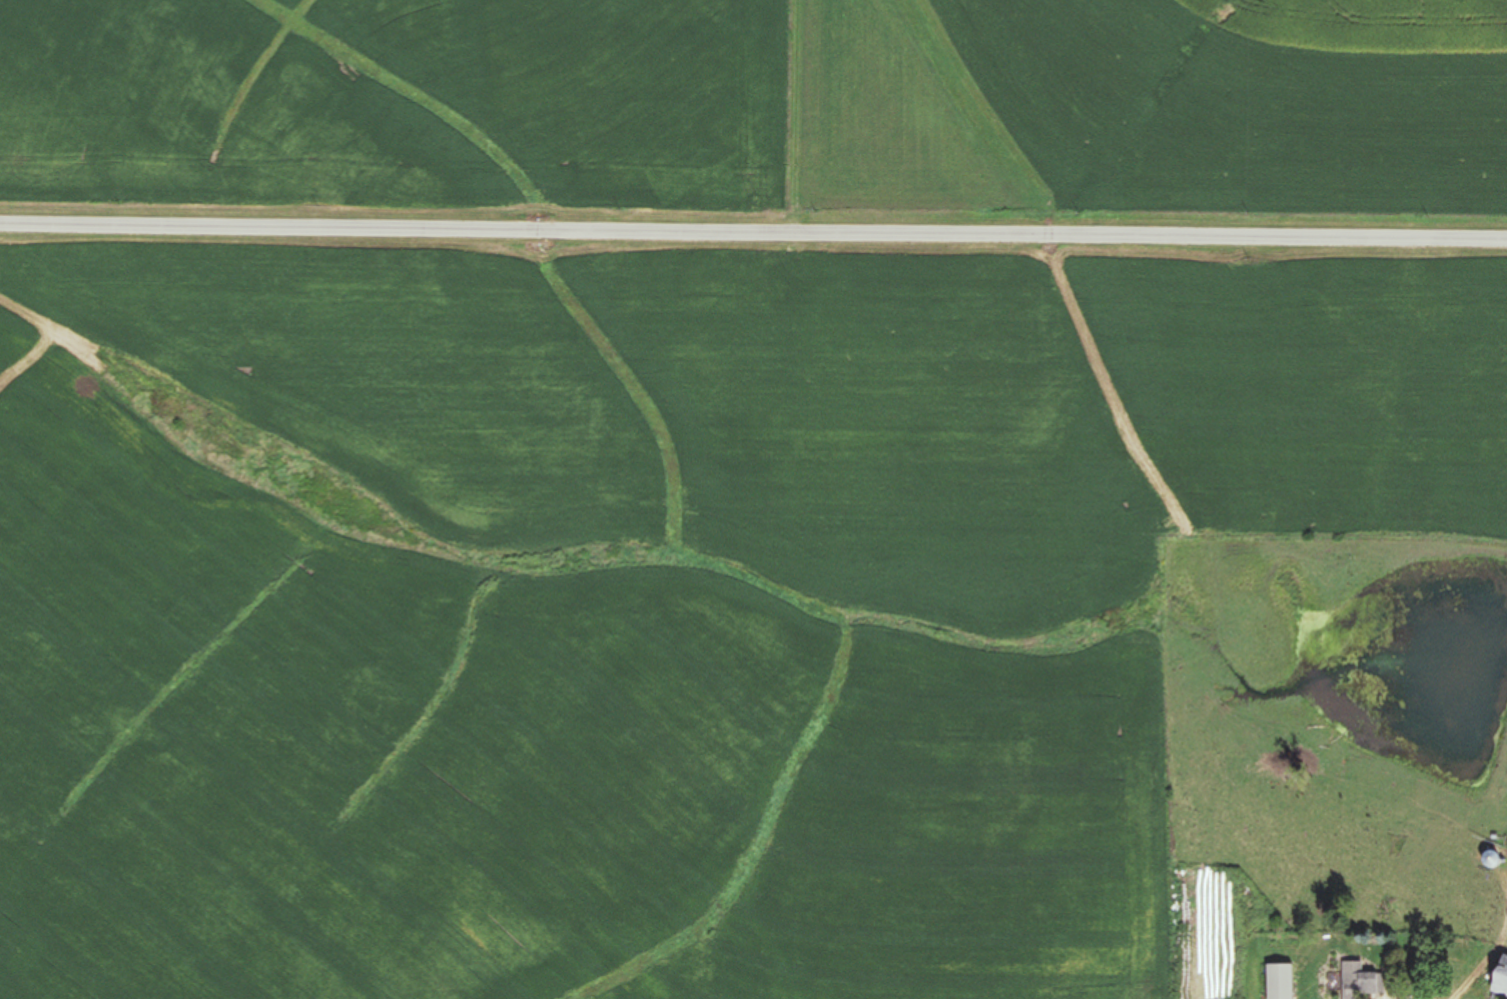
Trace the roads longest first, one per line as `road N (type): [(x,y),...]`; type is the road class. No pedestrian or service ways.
road 1 (residential): [(0,197),(1506,239)]

